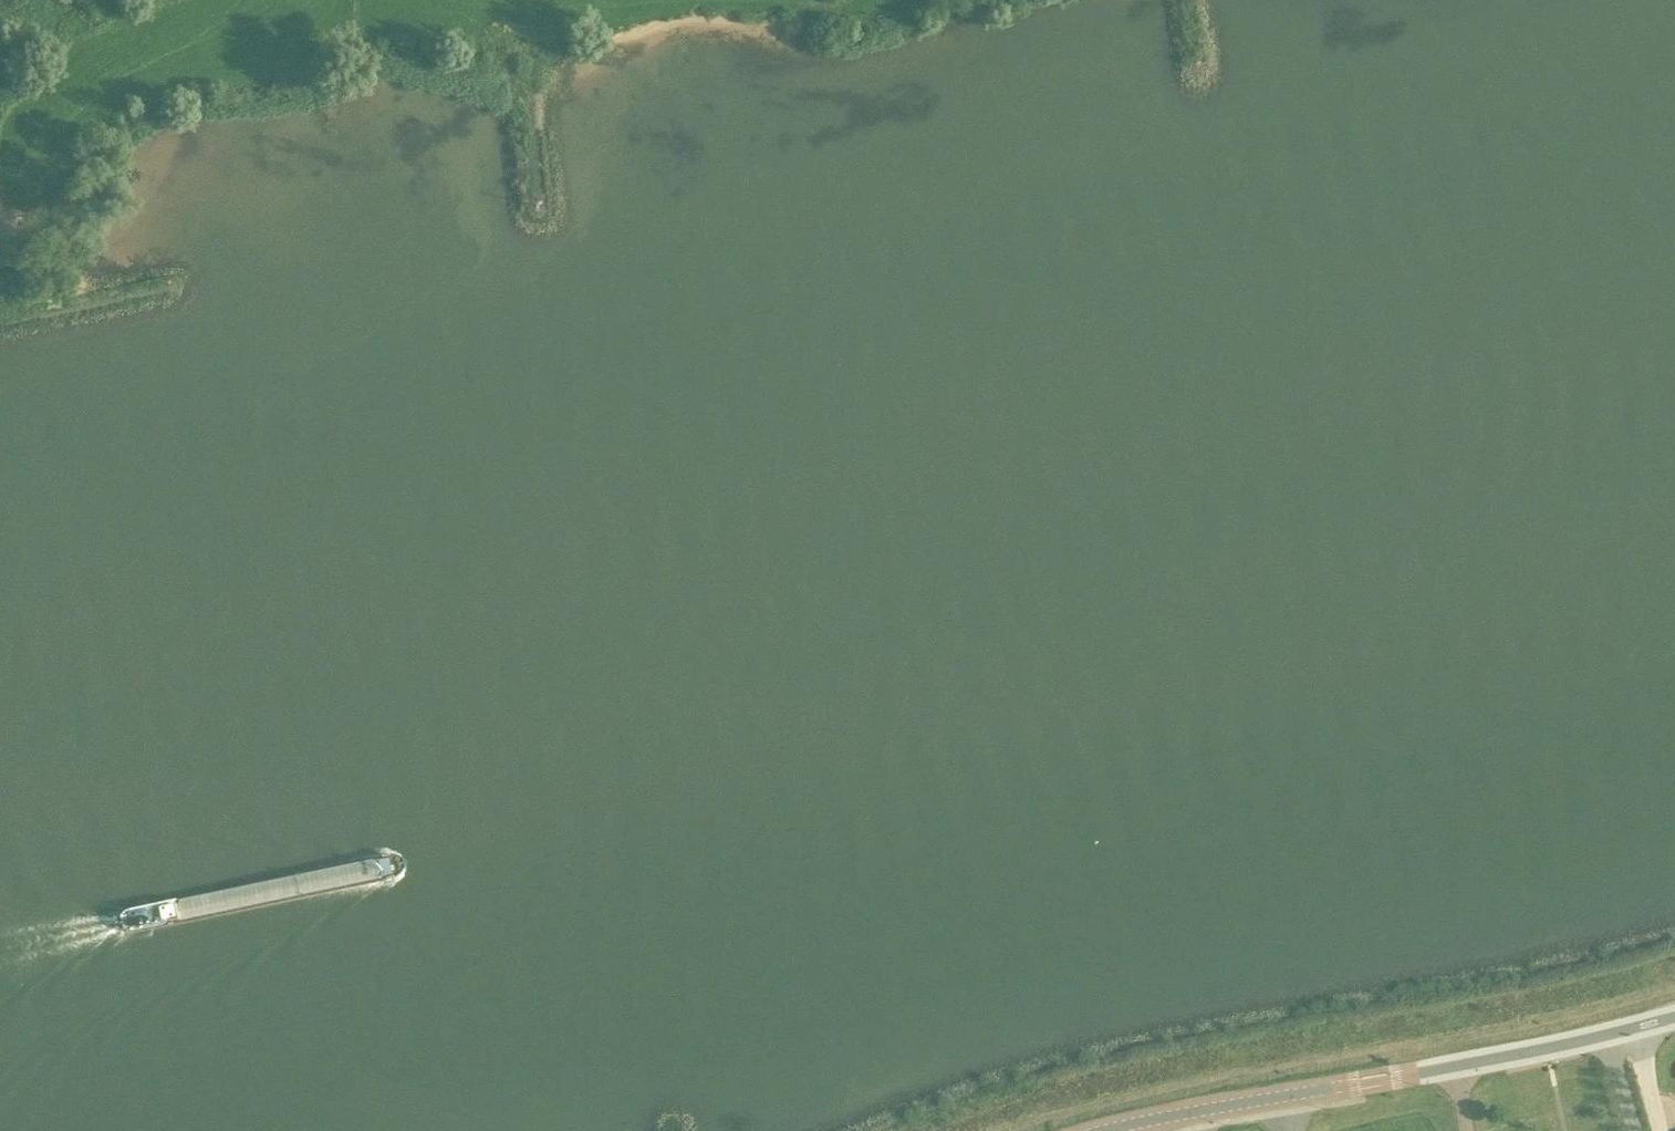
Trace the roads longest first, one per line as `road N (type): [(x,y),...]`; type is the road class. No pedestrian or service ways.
road 1 (tertiary): [(1118,1128),(1488,1061),(1674,1017)]

